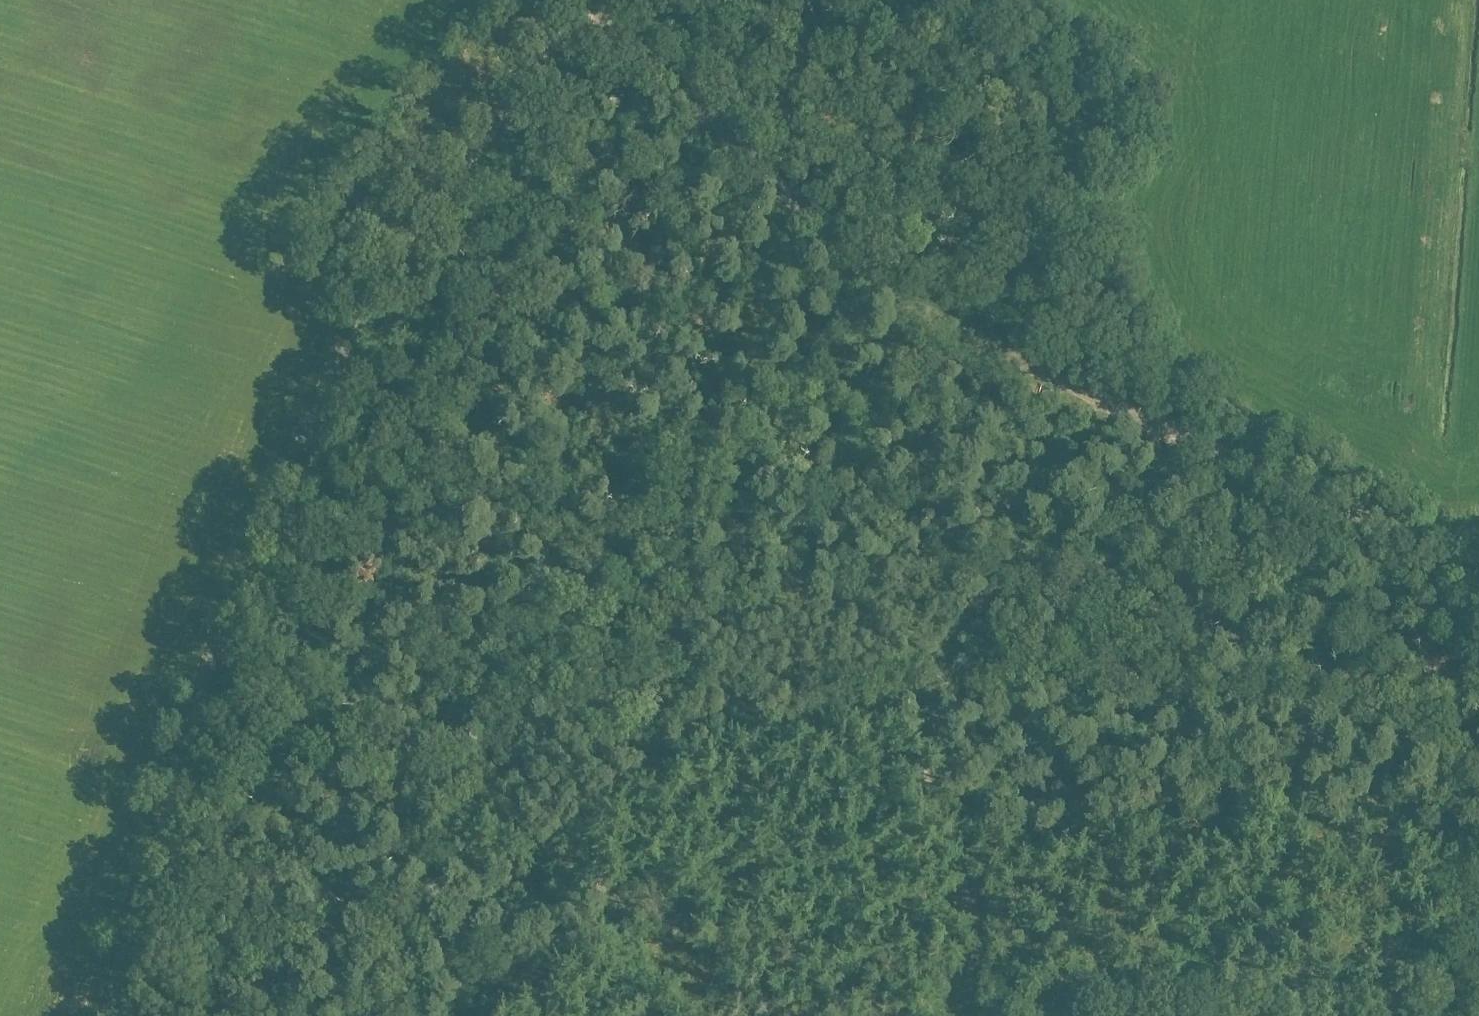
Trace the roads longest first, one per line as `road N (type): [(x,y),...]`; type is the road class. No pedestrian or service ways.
road 1 (unclassified): [(110,1015),(172,771),(313,426),(439,206),(586,4)]
road 2 (unclassified): [(586,4),(904,305),(1361,524),(1415,532),(1478,527)]

